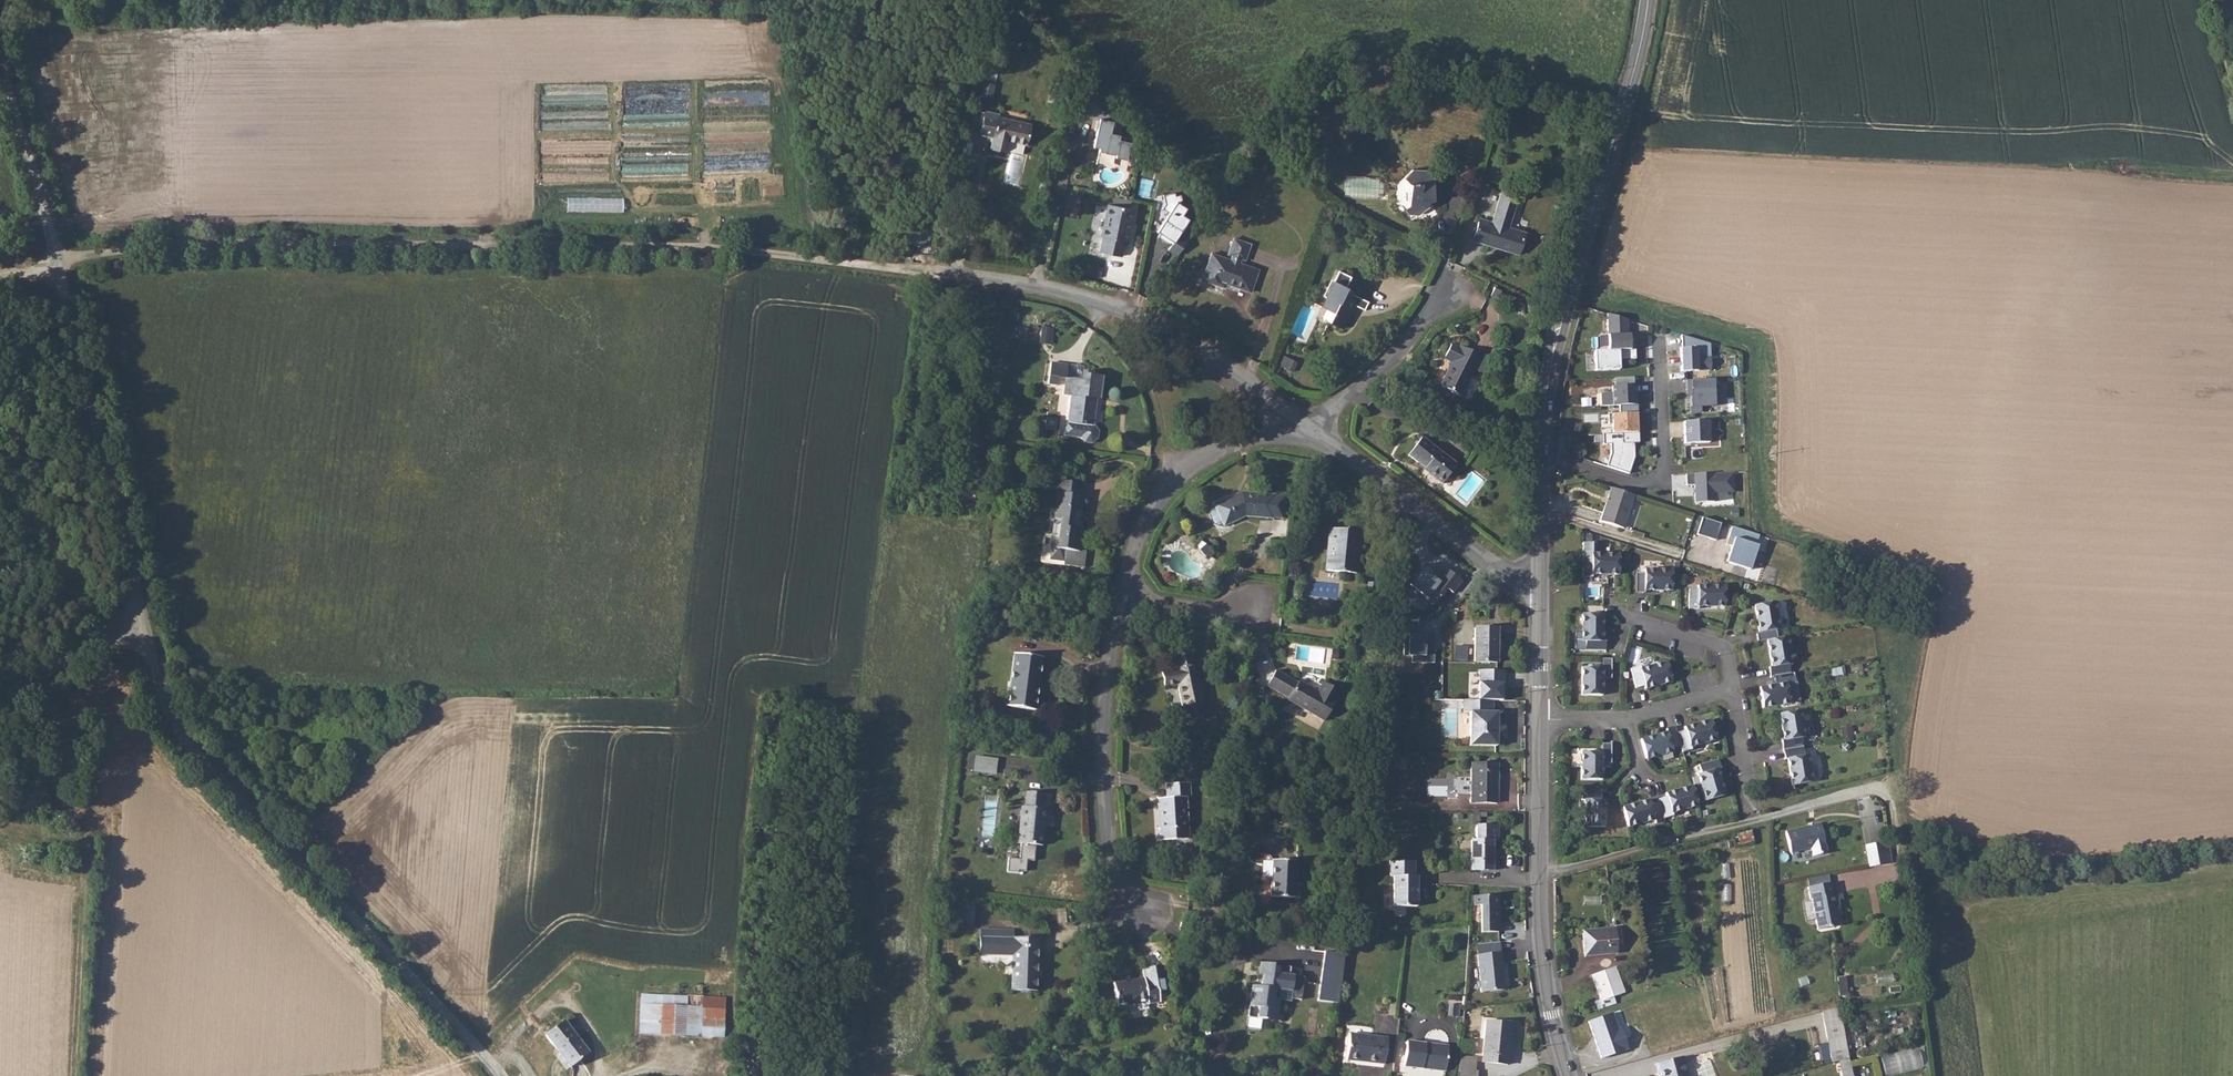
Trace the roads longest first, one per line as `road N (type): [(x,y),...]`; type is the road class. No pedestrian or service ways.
road 1 (unclassified): [(57,263),(180,245),(375,244),(679,247),(908,269)]
road 2 (unclassified): [(501,1075),(188,744),(165,705),(144,627)]
road 3 (secondary): [(1647,0),(1558,329),(1542,454)]
road 4 (residential): [(908,269),(1024,284),(1114,307),(1297,418)]
road 5 (unclassified): [(144,627),(57,263)]
road 6 (secondary): [(1540,719),(1540,934),(1568,1075)]
road 7 (residential): [(1122,600),(1104,706),(1103,779),(1111,865),(1140,911)]
road 8 (residential): [(1311,429),(1509,578),(1541,591)]
road 9 (residential): [(1542,454),(1658,492),(1657,338)]
road 10 (residential): [(1297,418),(1222,445),(1166,489),(1142,530),(1122,600)]
road 11 (unclassified): [(57,263),(0,60)]
road 12 (residential): [(1311,429),(1454,295)]
road 13 (unclassified): [(0,700),(99,641),(144,627)]
road 14 (residential): [(1732,692),(1723,648),(1620,615)]
road 15 (secondary): [(1542,454),(1541,591)]
road 16 (residential): [(1122,600),(1225,612),(1251,604)]
road 17 (secondary): [(1541,591),(1540,719)]
road 18 (residential): [(1732,692),(1750,813)]

